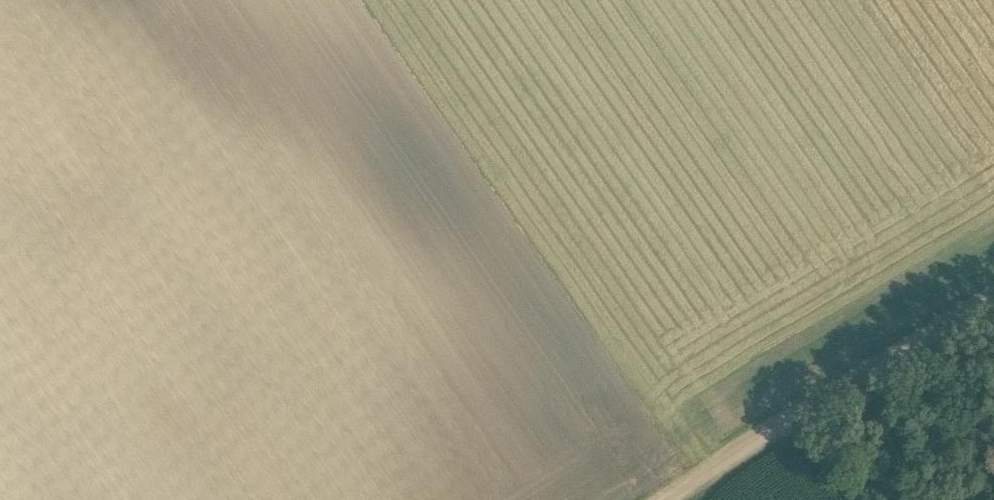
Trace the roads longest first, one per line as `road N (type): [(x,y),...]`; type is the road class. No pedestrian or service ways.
road 1 (track): [(993,296),(664,499)]

